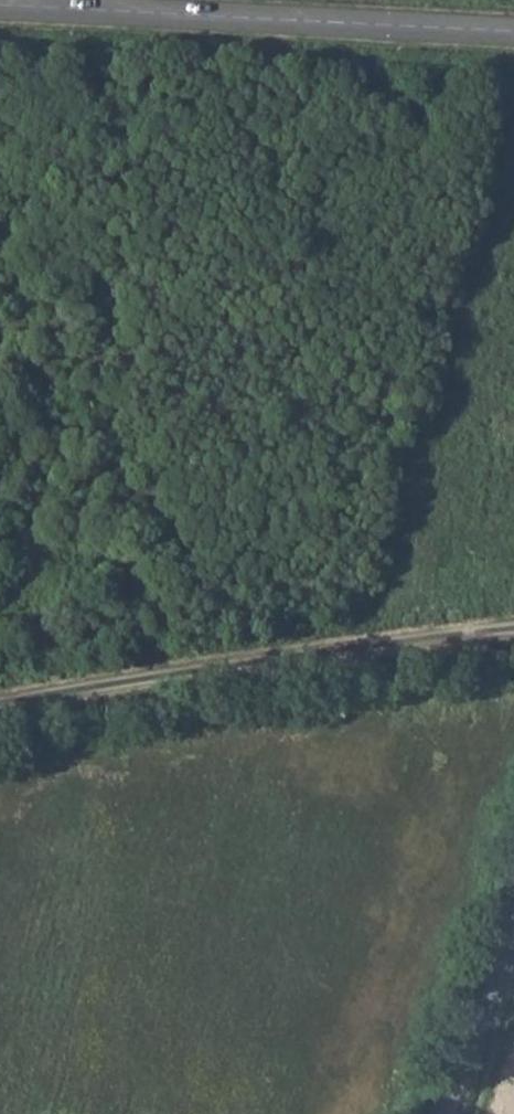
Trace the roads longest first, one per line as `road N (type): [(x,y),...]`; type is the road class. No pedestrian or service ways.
road 1 (track): [(513,615),(0,693)]
road 2 (tertiary): [(513,29),(0,4)]
road 3 (unclassified): [(513,950),(453,1113)]

